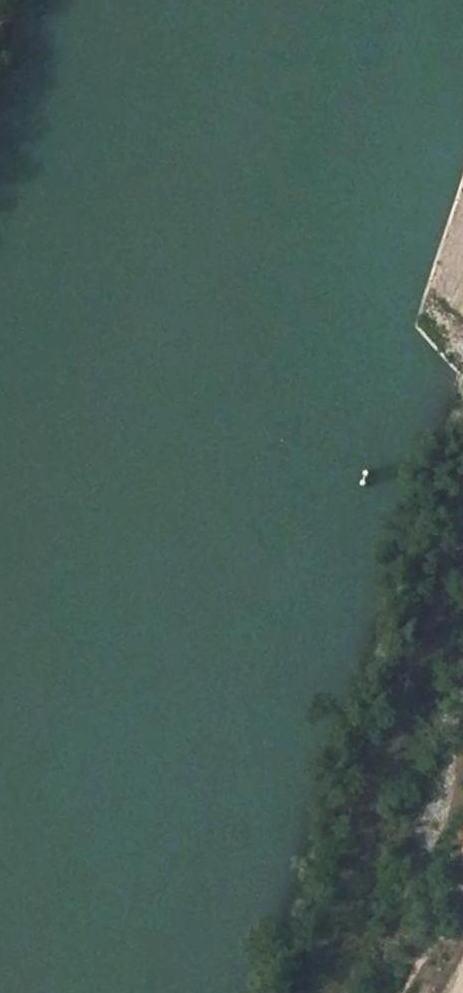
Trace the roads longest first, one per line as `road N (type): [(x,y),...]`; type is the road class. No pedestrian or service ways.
road 1 (track): [(321,992),(462,545)]

